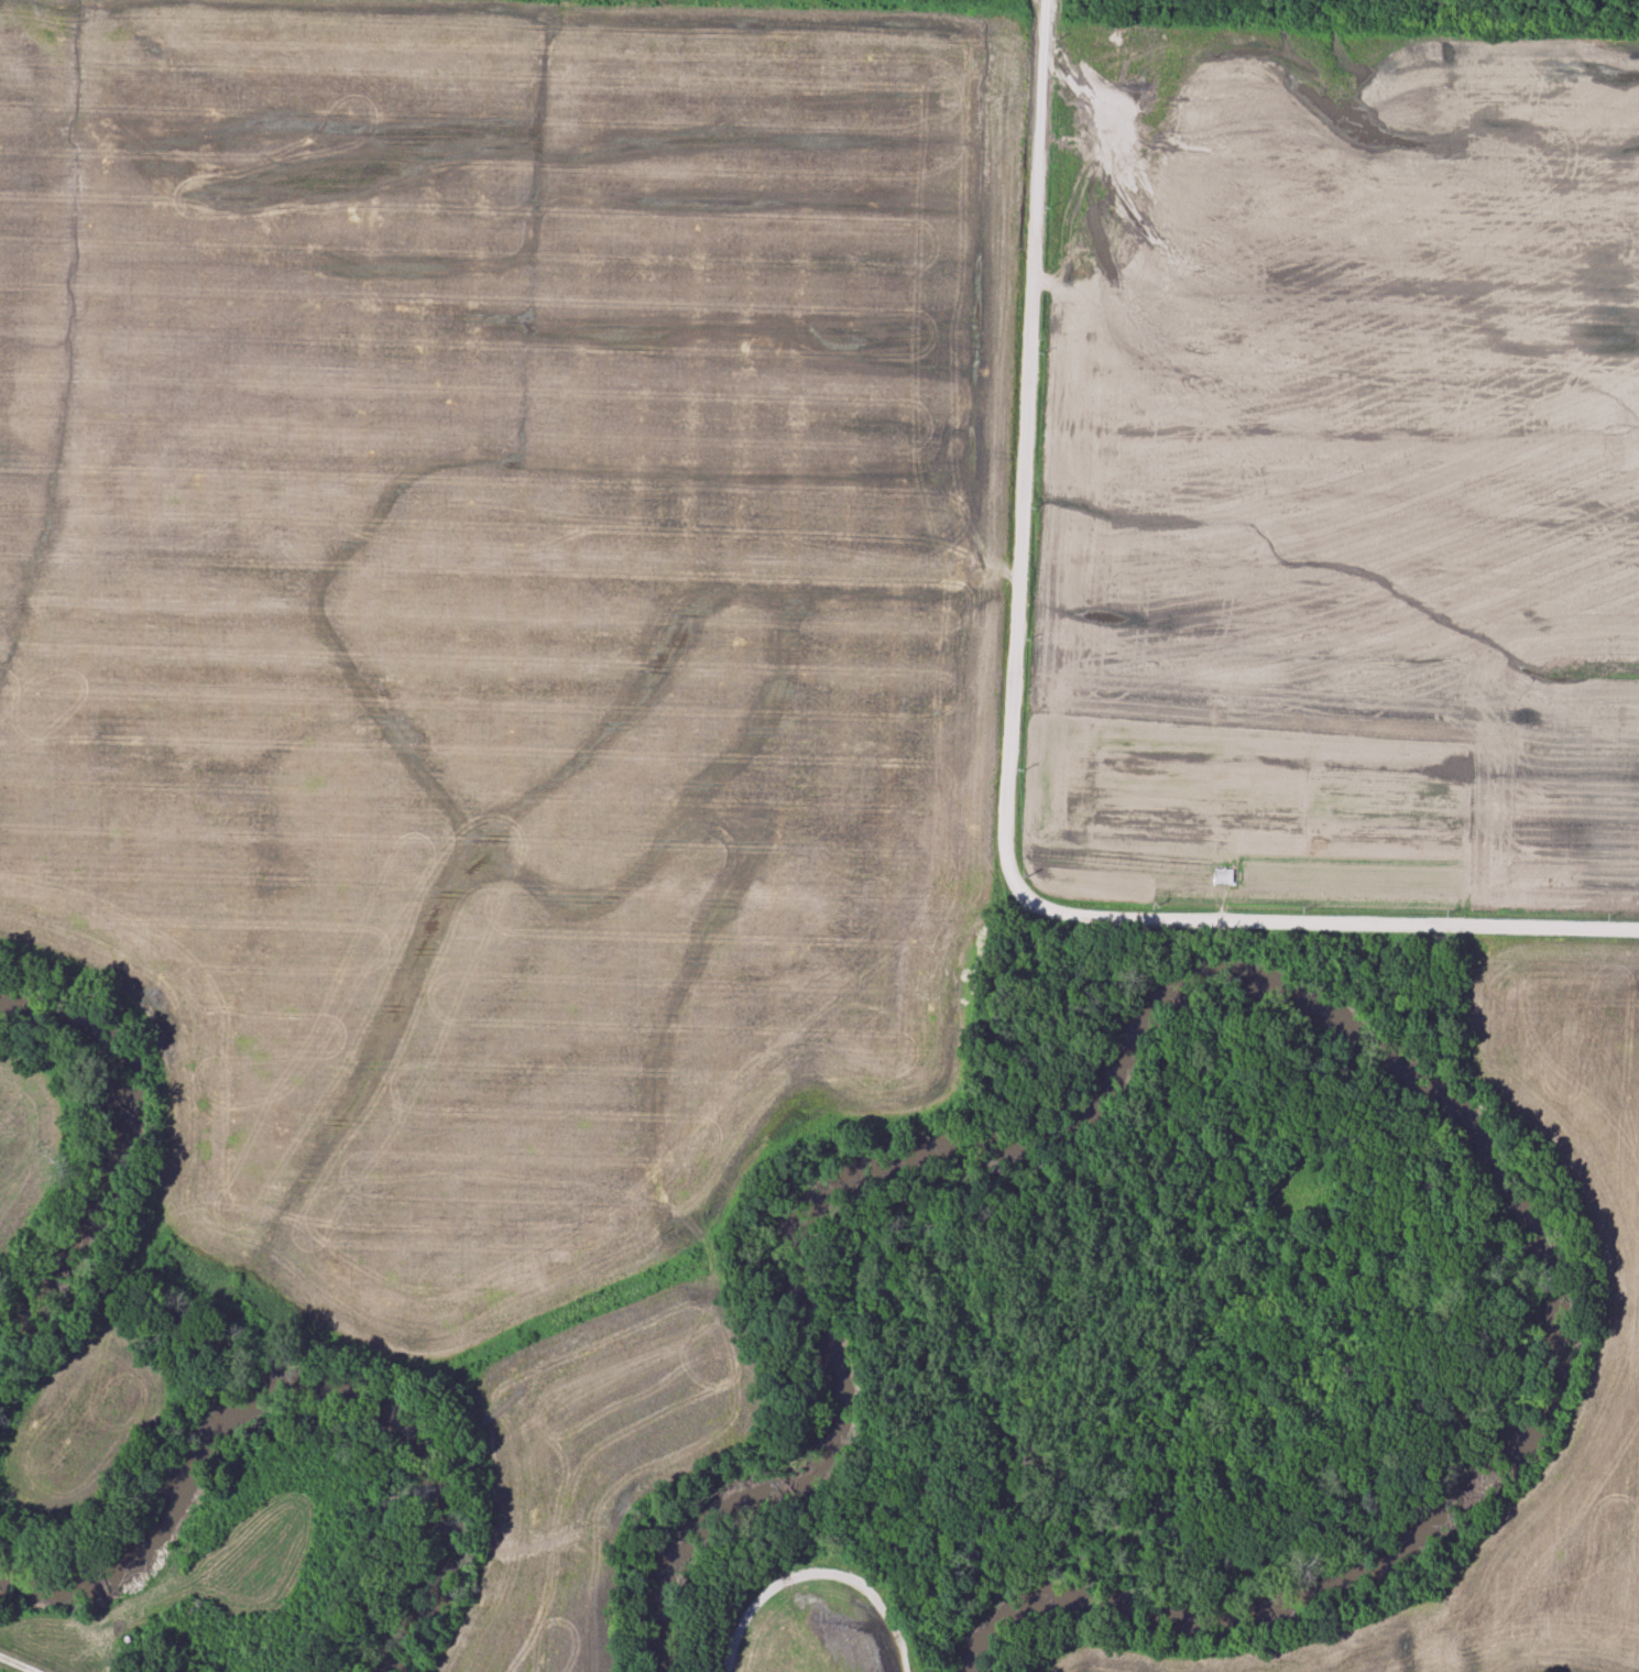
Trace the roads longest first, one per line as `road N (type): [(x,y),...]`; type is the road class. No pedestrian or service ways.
road 1 (residential): [(1046,0),(1006,853),(1021,898)]
road 2 (residential): [(1021,898),(1064,922),(1638,936)]

